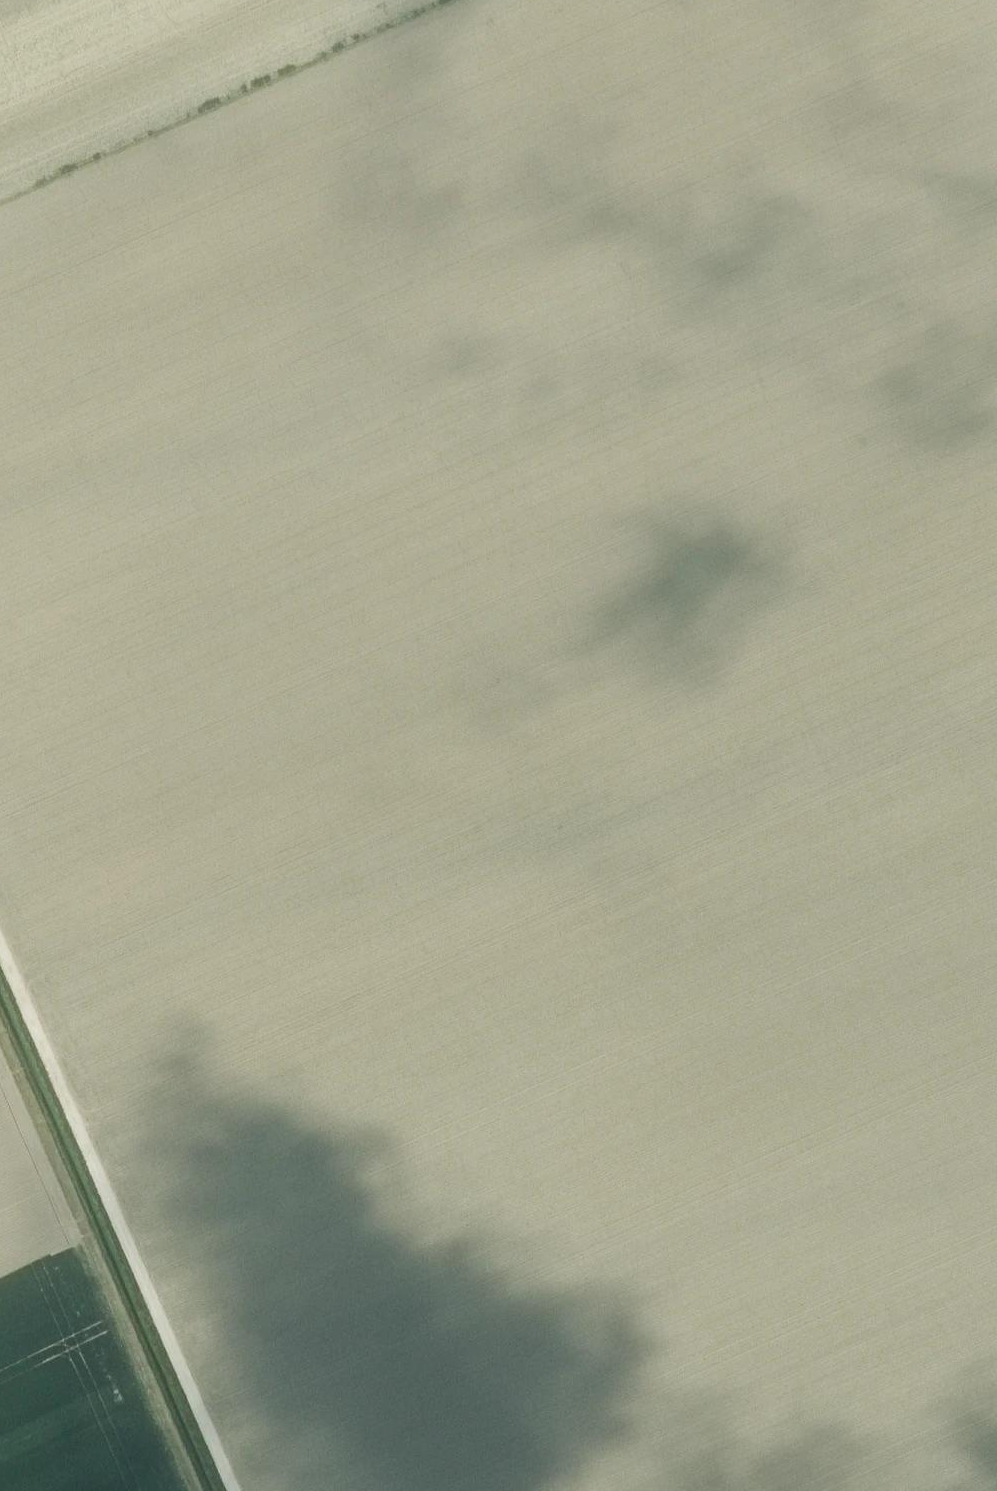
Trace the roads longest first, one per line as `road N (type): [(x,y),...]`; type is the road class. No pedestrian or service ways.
road 1 (track): [(234,1490),(0,944)]

